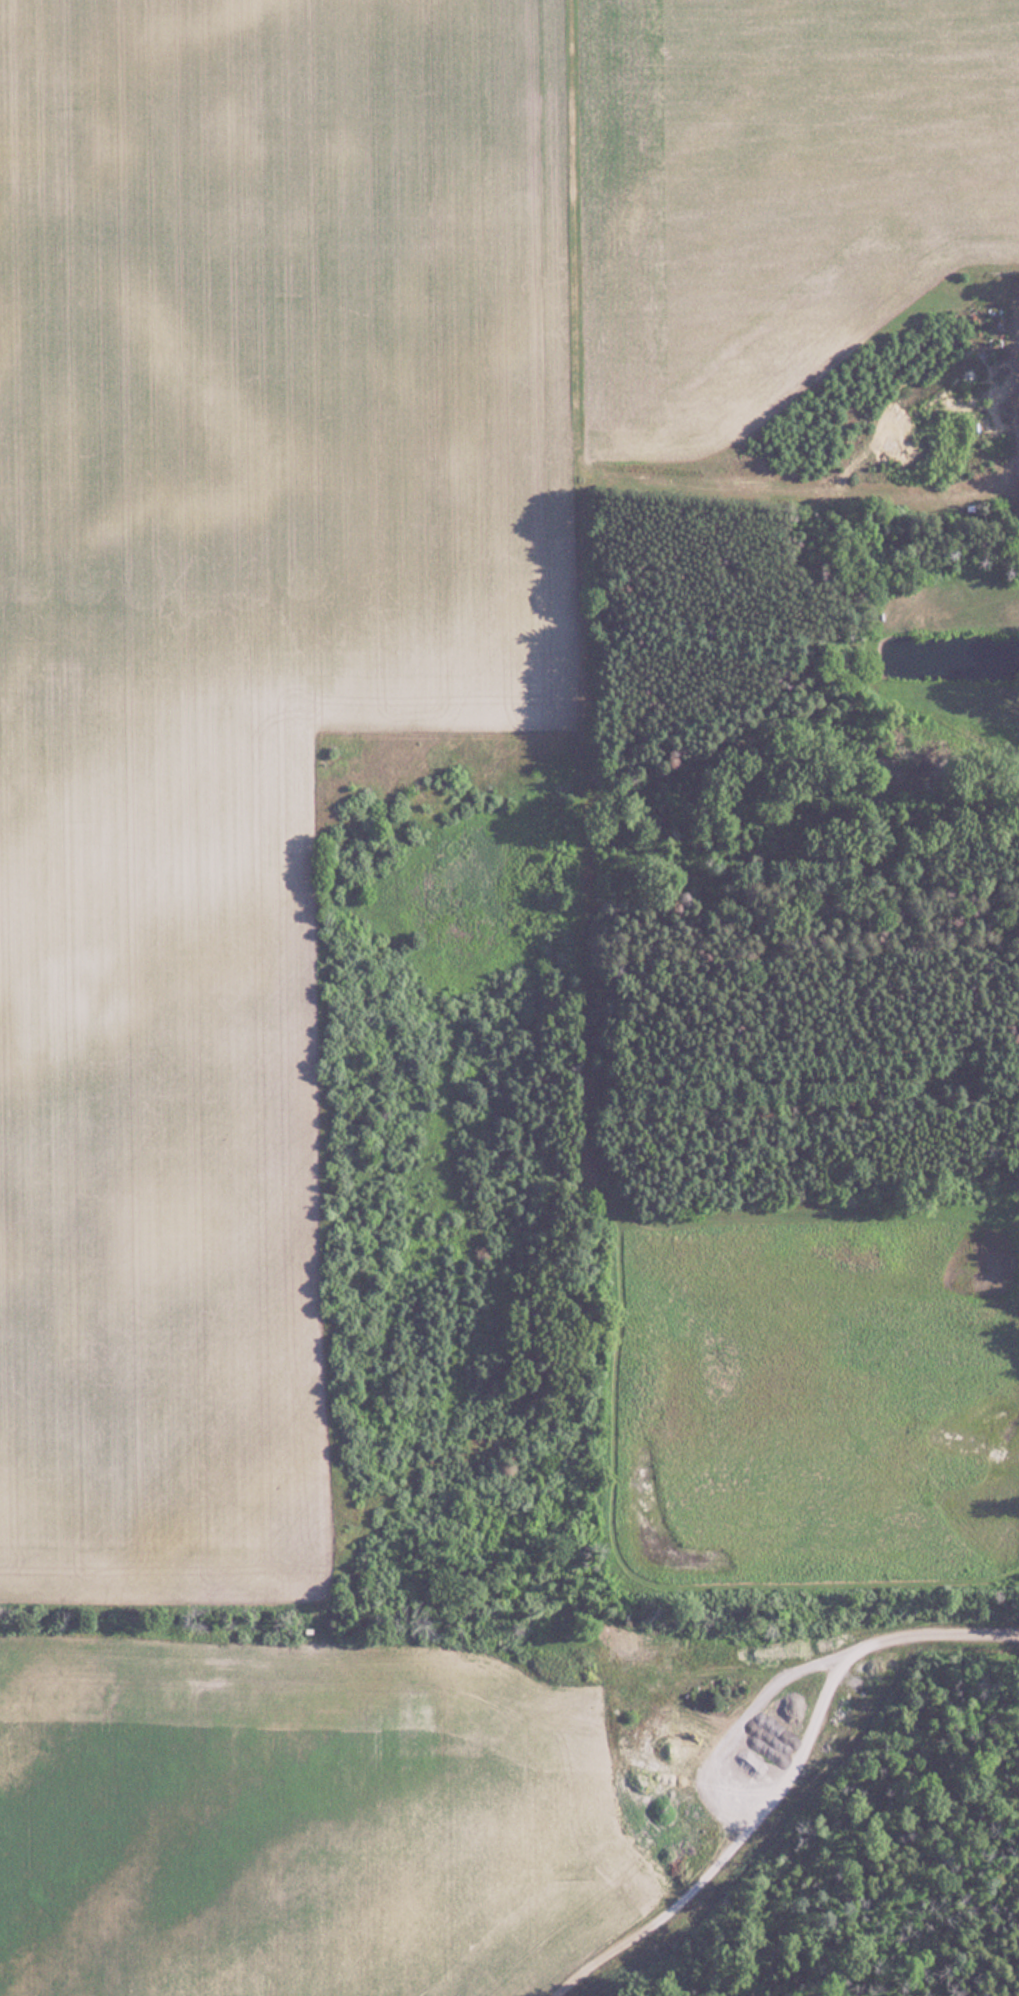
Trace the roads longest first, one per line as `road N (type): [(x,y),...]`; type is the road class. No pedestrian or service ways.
road 1 (residential): [(587,1086),(573,0)]

